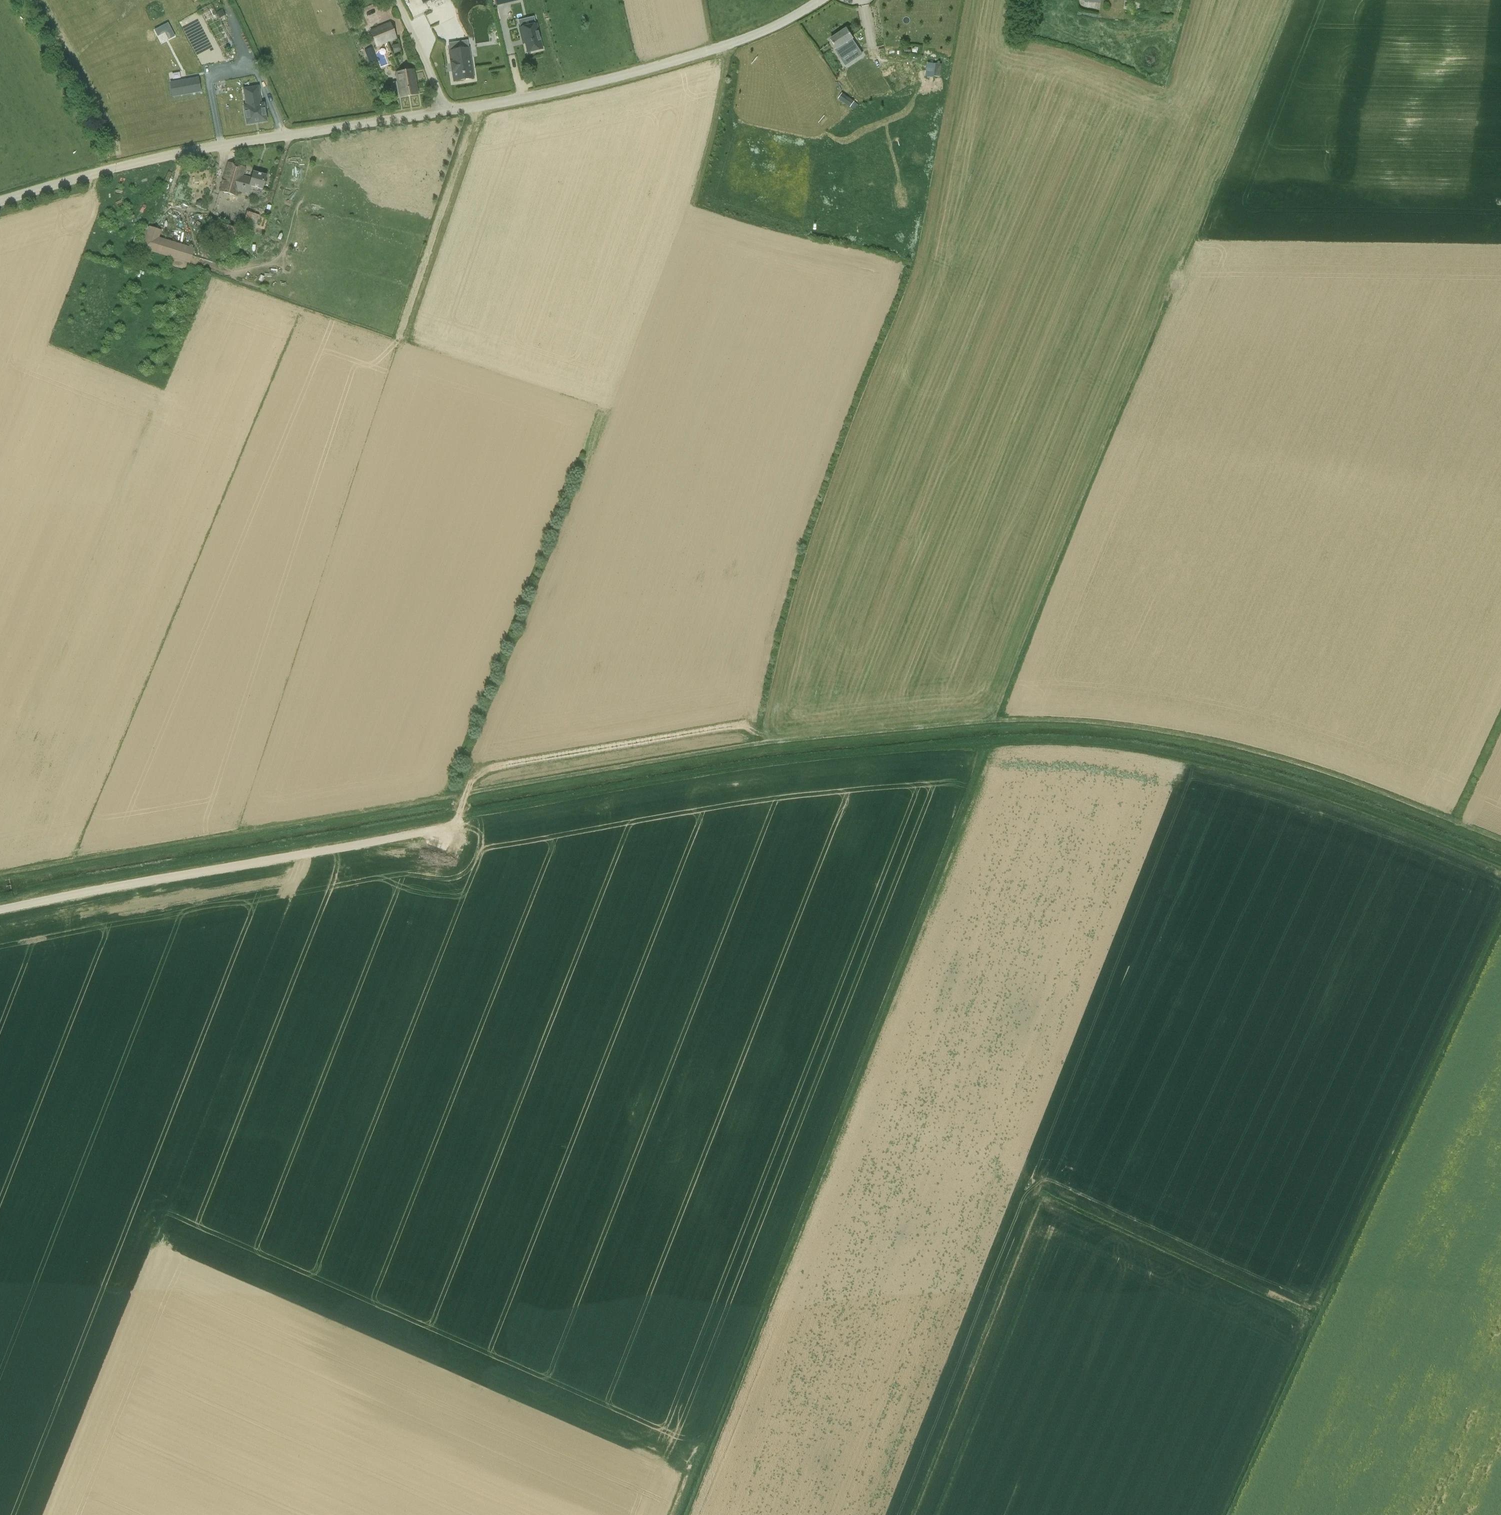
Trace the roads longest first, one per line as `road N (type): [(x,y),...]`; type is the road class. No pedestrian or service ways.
road 1 (track): [(0,907),(455,829),(457,819)]
road 2 (tertiary): [(0,203),(205,148),(446,110)]
road 3 (tertiary): [(819,0),(708,51),(566,90),(446,110)]
road 4 (track): [(457,819),(473,778),(495,766),(740,725)]
road 5 (track): [(477,107),(405,335)]
road 6 (track): [(88,176),(93,204),(47,319),(47,354)]
road 7 (unclassified): [(446,110),(398,0)]

